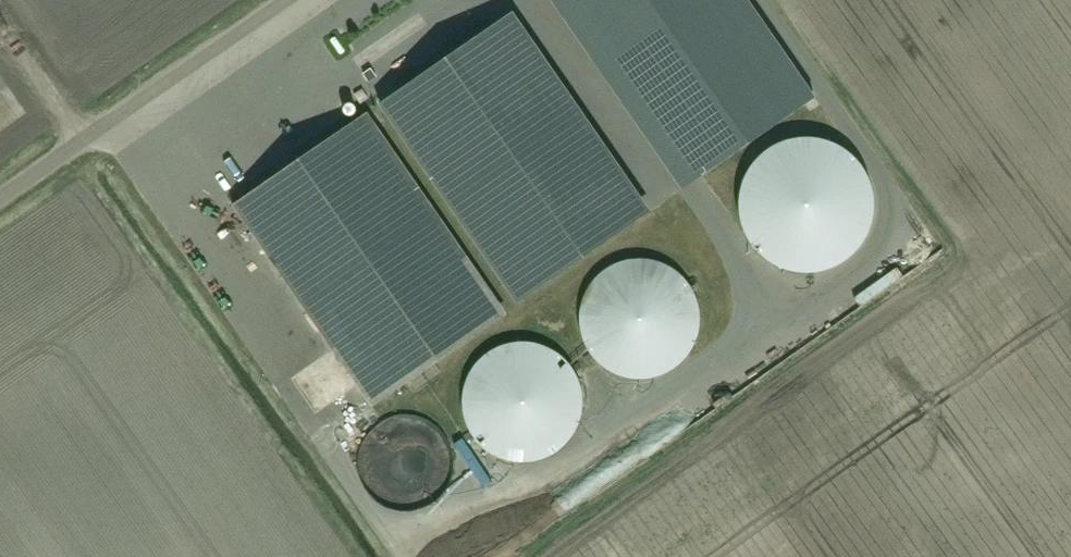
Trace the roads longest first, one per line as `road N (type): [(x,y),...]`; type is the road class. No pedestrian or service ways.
road 1 (unclassified): [(0,199),(288,0)]

